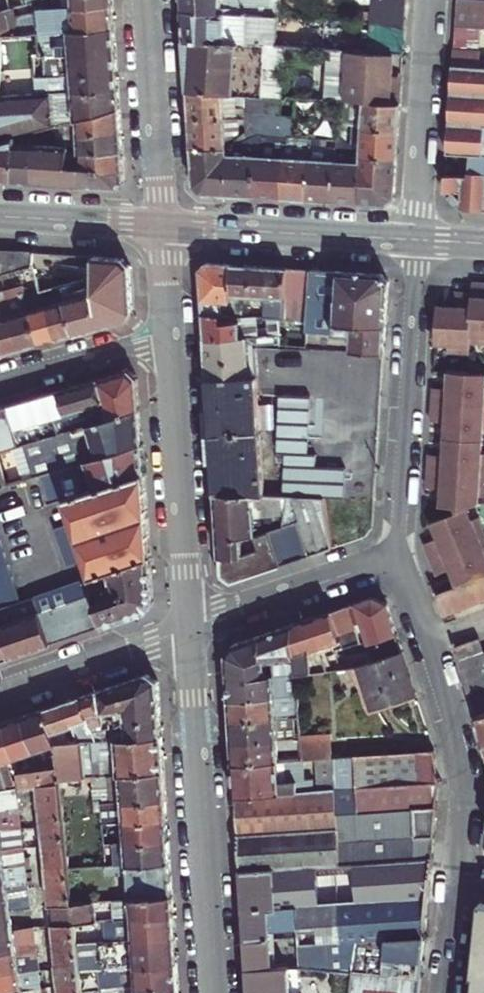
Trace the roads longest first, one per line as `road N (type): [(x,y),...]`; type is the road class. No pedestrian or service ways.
road 1 (residential): [(445,992),(466,781),(399,551)]
road 2 (residential): [(189,628),(214,992)]
road 3 (residential): [(399,551),(418,240)]
road 4 (residential): [(168,332),(189,628)]
road 5 (residential): [(161,226),(418,240)]
road 6 (residential): [(418,240),(429,0)]
road 7 (residential): [(143,0),(161,226)]
road 8 (residential): [(189,628),(399,551)]
road 9 (residential): [(0,693),(189,628)]
road 10 (residential): [(168,332),(0,381)]
road 11 (residential): [(0,216),(161,226)]

